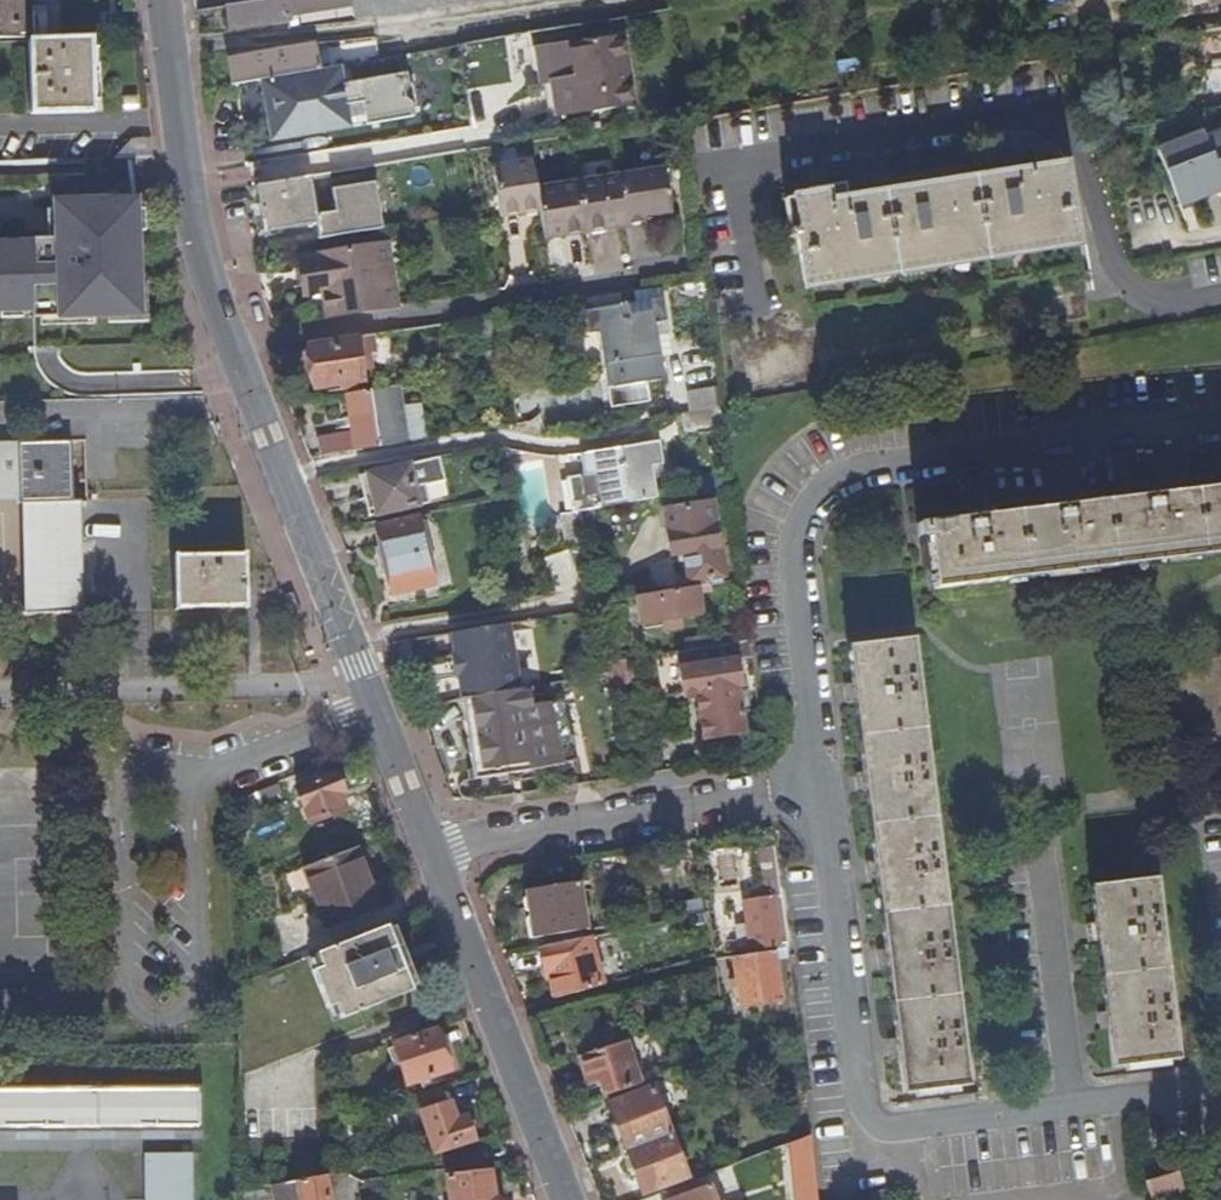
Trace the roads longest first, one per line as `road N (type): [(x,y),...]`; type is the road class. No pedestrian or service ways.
road 1 (tertiary): [(425,846),(196,244),(163,0)]
road 2 (residential): [(1220,428),(864,470),(822,492),(800,529),(796,574),(817,787)]
road 3 (residential): [(817,787),(852,1096),(871,1127),(1071,1108)]
road 4 (residential): [(817,787),(425,846)]
road 5 (tertiary): [(566,1199),(425,846)]
road 6 (residential): [(1071,1108),(1040,856)]
road 7 (residential): [(1071,1108),(1220,1088)]

